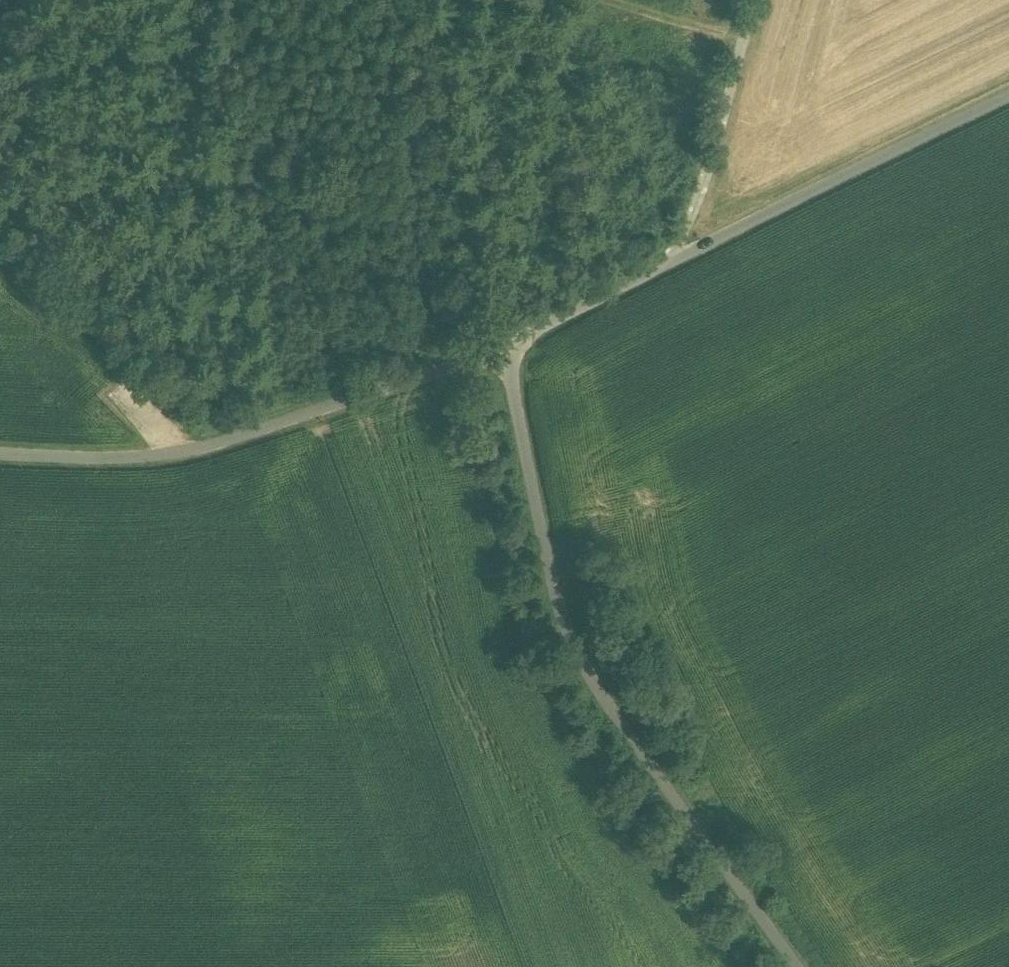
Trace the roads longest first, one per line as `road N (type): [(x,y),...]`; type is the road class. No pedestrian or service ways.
road 1 (unclassified): [(483,349),(561,598),(585,649),(807,966)]
road 2 (unclassified): [(1008,89),(483,349)]
road 3 (unclassified): [(0,456),(149,459),(229,446),(483,349)]

